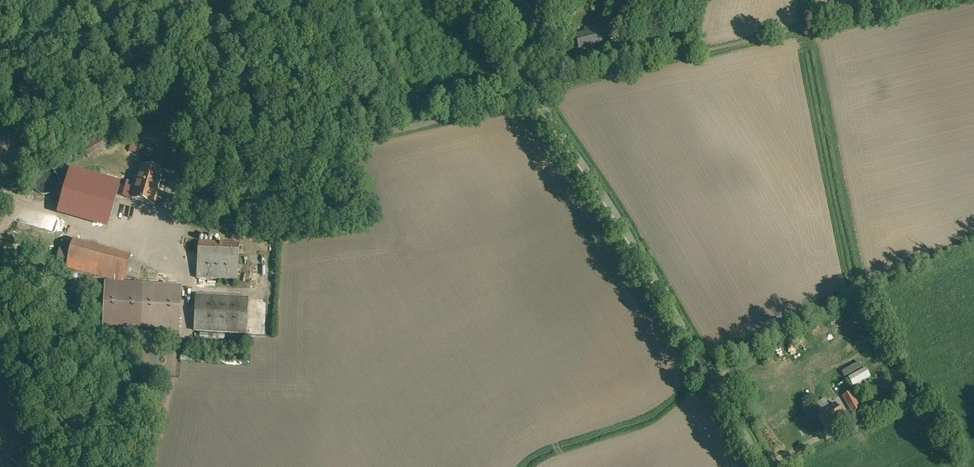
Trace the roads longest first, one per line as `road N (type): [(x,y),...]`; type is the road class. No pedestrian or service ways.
road 1 (unclassified): [(762,466),(573,153),(463,0)]
road 2 (track): [(171,198),(209,14)]

